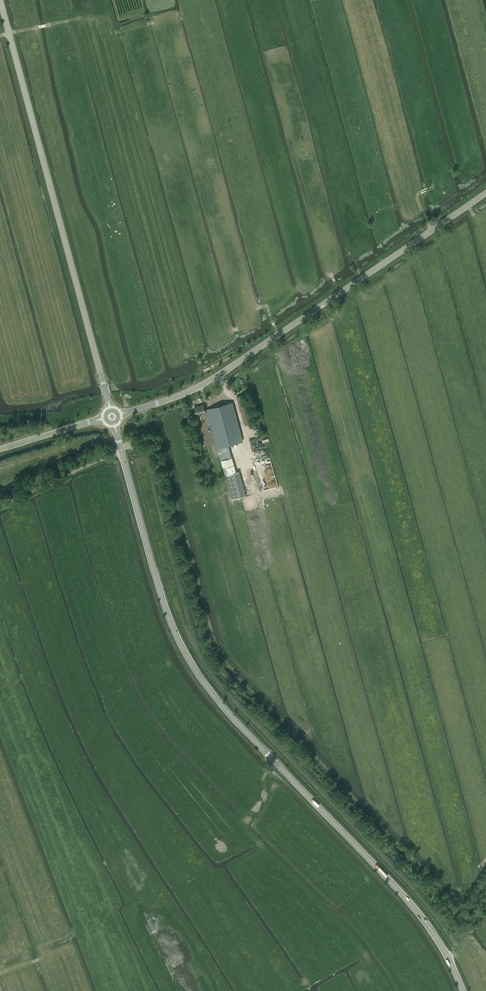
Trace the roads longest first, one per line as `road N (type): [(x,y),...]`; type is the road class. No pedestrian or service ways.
road 1 (tertiary): [(462,990),(431,930),(234,717),(184,649),(114,423)]
road 2 (unclassified): [(119,414),(217,376),(485,193)]
road 3 (tertiary): [(110,410),(0,0)]
road 4 (track): [(0,35),(80,18),(116,33),(184,12)]

